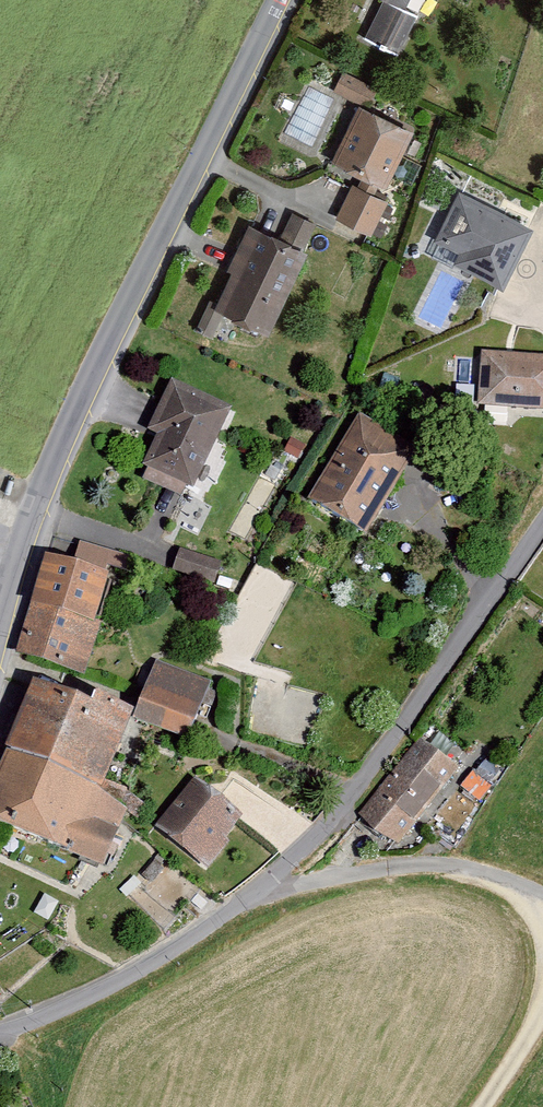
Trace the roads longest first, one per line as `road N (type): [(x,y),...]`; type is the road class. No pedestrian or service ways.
road 1 (residential): [(0,1020),(131,969),(269,876),(344,794),(542,532)]
road 2 (tertiary): [(277,0),(89,388),(0,631)]

